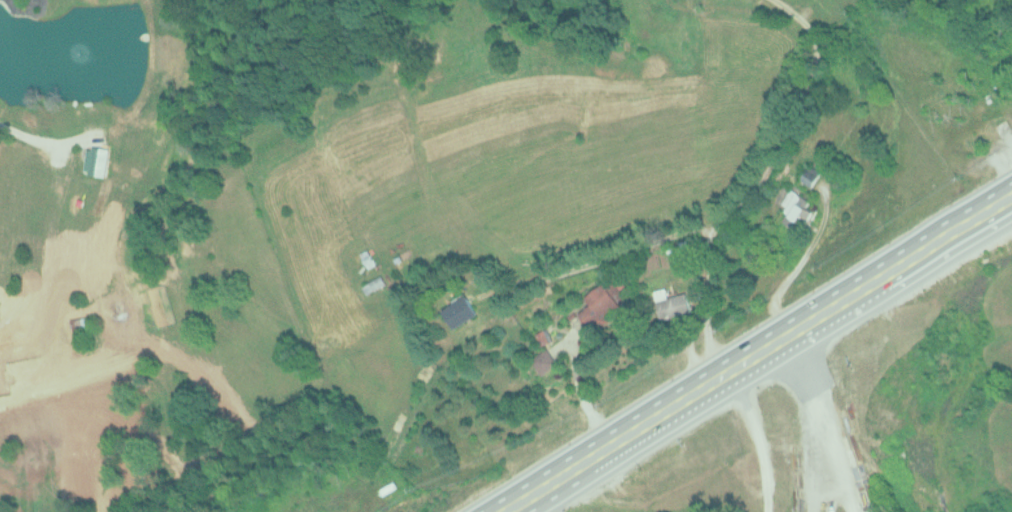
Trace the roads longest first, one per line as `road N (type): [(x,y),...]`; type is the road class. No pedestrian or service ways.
road 1 (trunk): [(1011,180),(484,511)]

